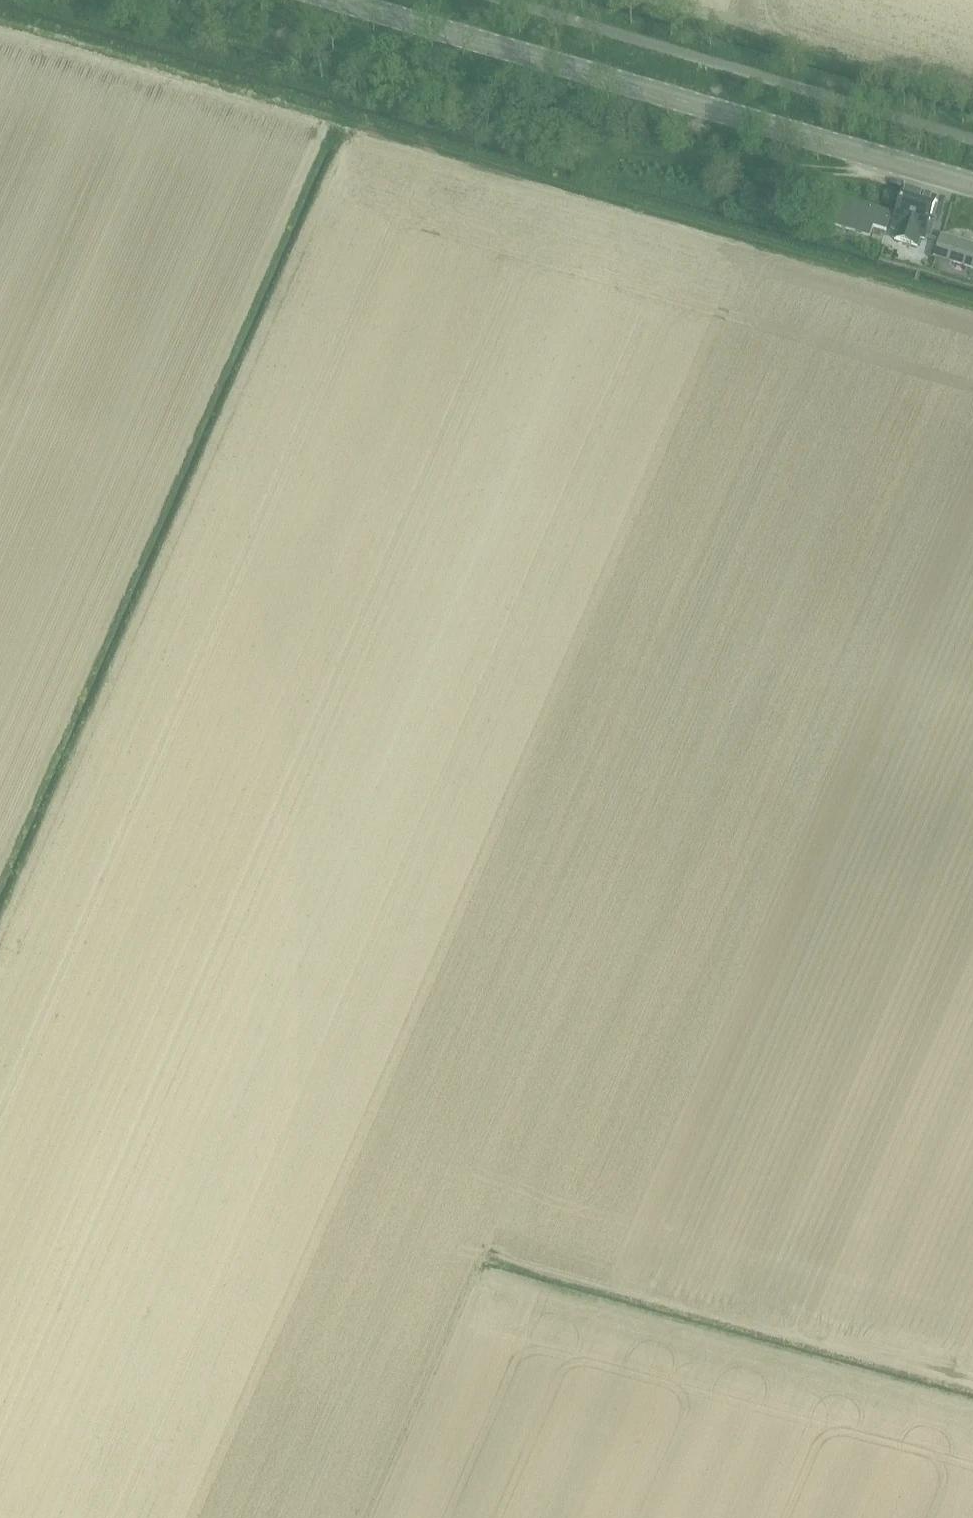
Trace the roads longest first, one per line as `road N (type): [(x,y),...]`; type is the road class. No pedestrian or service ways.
road 1 (tertiary): [(972,186),(336,0)]

